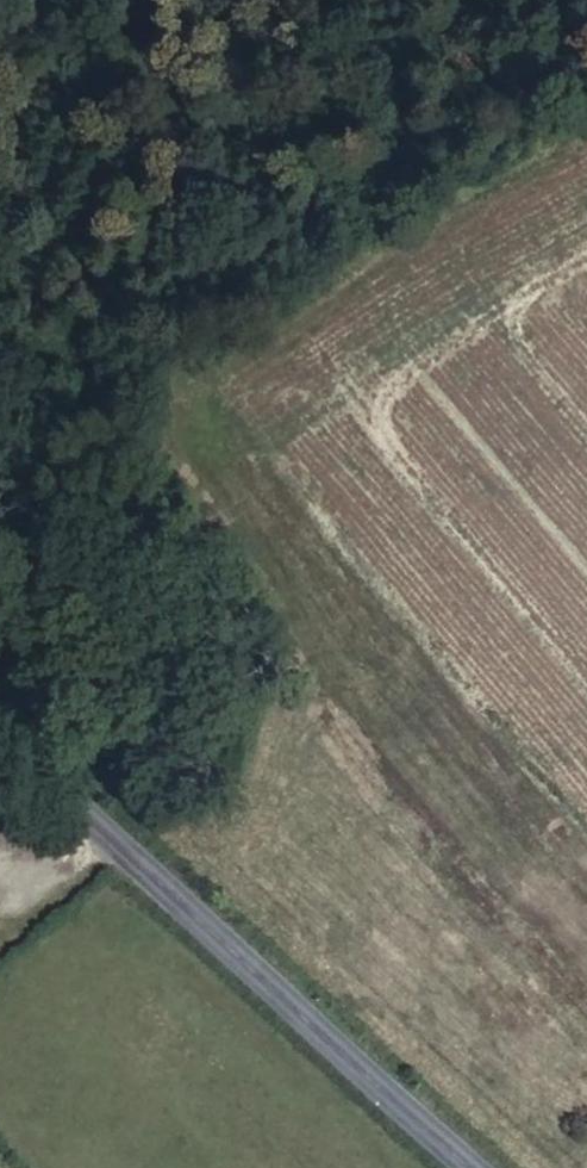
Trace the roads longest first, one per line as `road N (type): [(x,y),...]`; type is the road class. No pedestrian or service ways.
road 1 (secondary): [(0,715),(148,873),(472,1167)]

